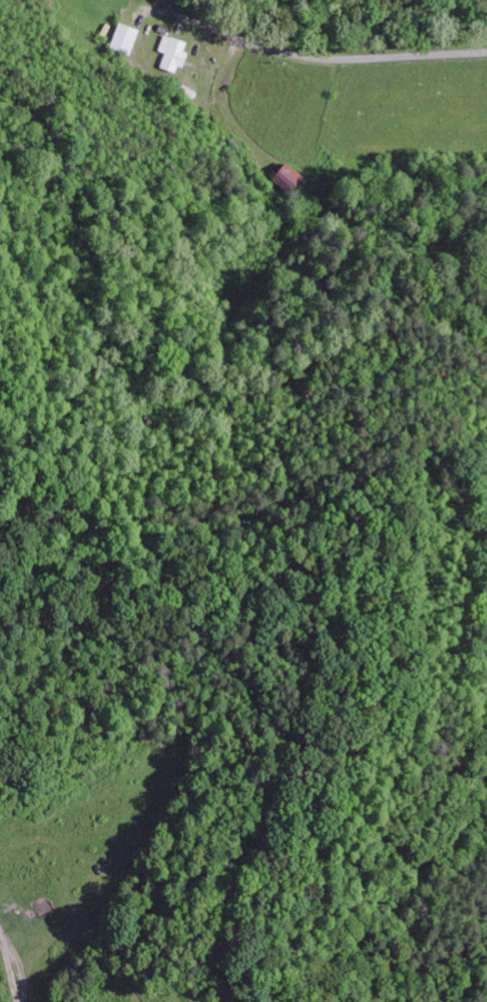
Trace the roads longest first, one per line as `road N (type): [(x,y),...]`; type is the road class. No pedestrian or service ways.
road 1 (residential): [(264,48),(326,59),(486,52)]

